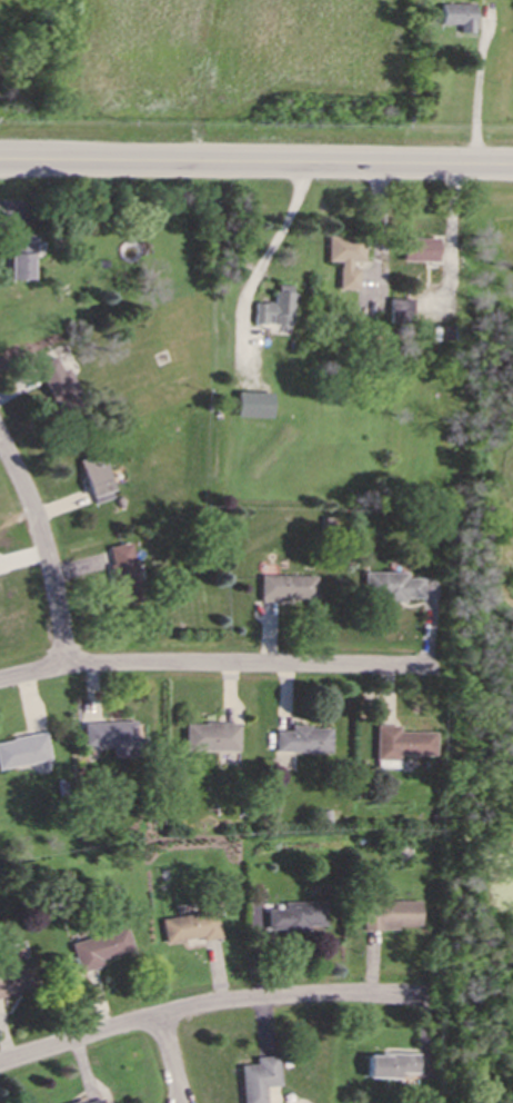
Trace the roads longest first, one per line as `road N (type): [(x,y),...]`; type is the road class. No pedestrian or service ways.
road 1 (secondary): [(0,162),(512,166)]
road 2 (residential): [(0,682),(66,667),(178,664),(439,669)]
road 3 (residential): [(430,997),(213,1004),(0,1064)]
road 4 (residential): [(66,667),(50,568),(0,440)]

